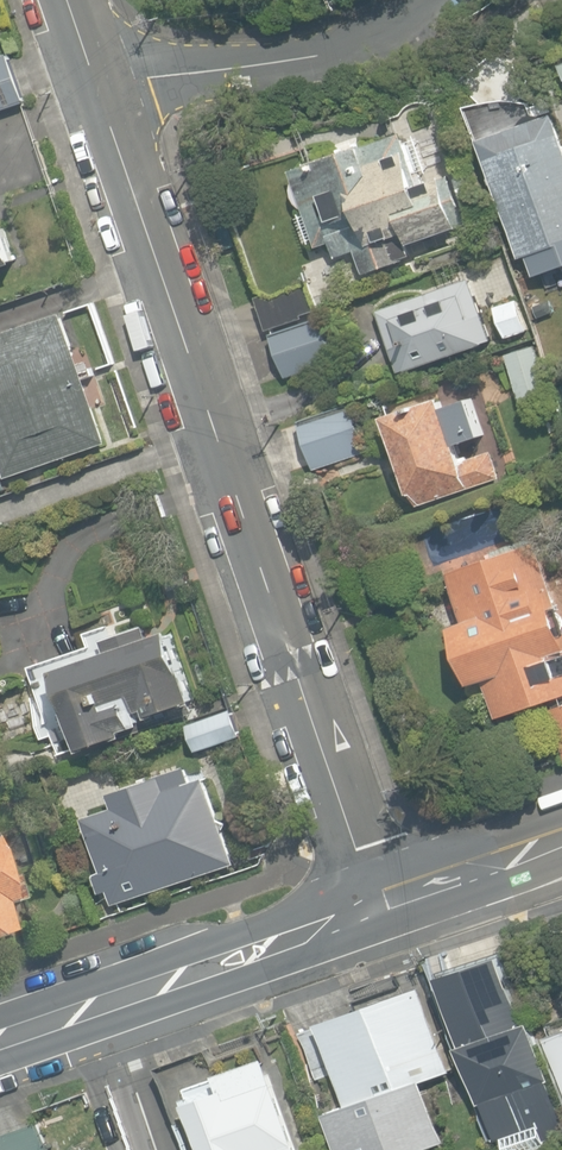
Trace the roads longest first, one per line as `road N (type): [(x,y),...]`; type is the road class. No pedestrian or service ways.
road 1 (residential): [(379,898),(98,86)]
road 2 (tertiary): [(379,898),(0,1040)]
road 3 (residential): [(412,0),(393,21),(320,54),(98,86)]
road 4 (tertiary): [(561,832),(379,898)]

